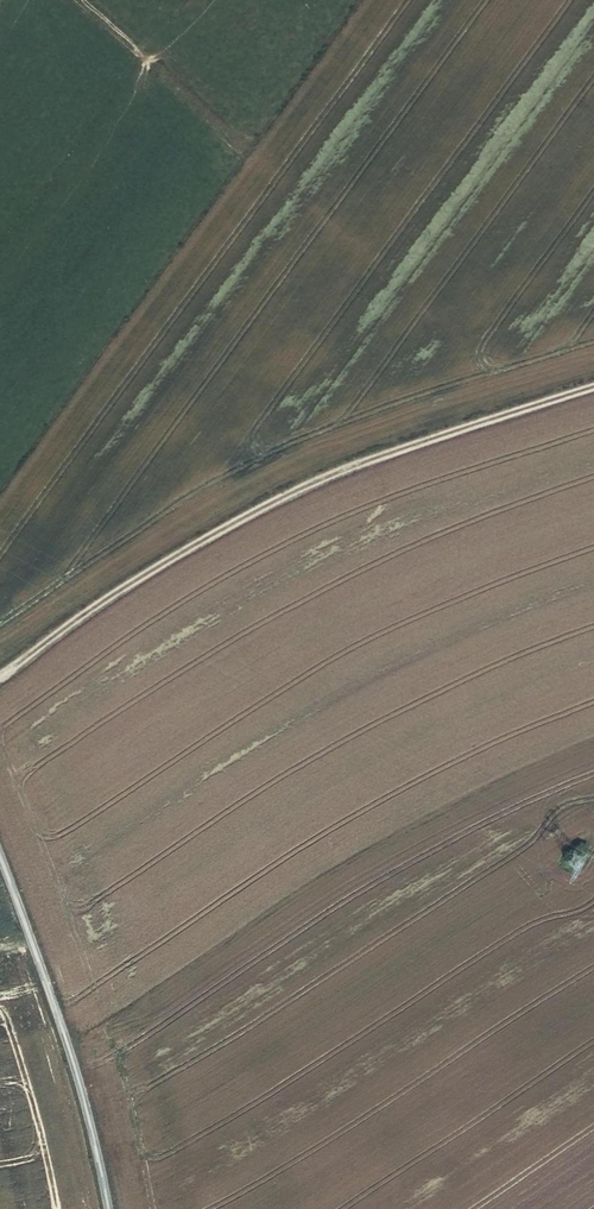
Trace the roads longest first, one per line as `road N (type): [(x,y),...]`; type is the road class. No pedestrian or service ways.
road 1 (track): [(593,386),(365,460),(255,510),(0,674)]
road 2 (unclassified): [(0,853),(69,1049),(108,1208)]

